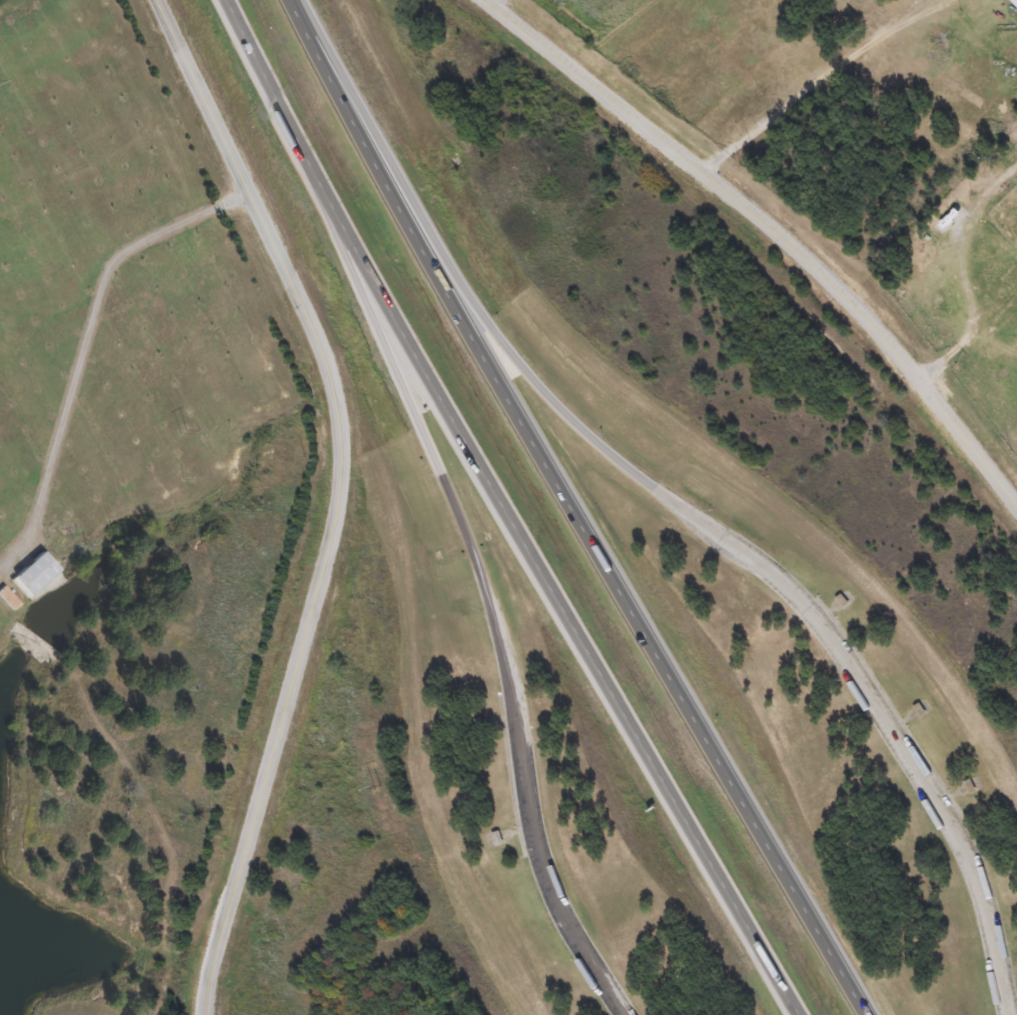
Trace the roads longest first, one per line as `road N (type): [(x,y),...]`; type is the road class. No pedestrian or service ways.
road 1 (motorway): [(868,1014),(400,212),(290,0)]
road 2 (motorway): [(226,0),(467,445),(798,1014)]
road 3 (tertiary): [(156,0),(314,332),(335,397),(341,461),(333,531),(218,941),(205,1014)]
road 4 (motorway): [(254,56),(481,576),(522,760)]
road 5 (tertiary): [(1016,509),(917,379),(825,278),(484,0)]
road 6 (motorway): [(722,537),(532,383),(441,255),(292,0)]

